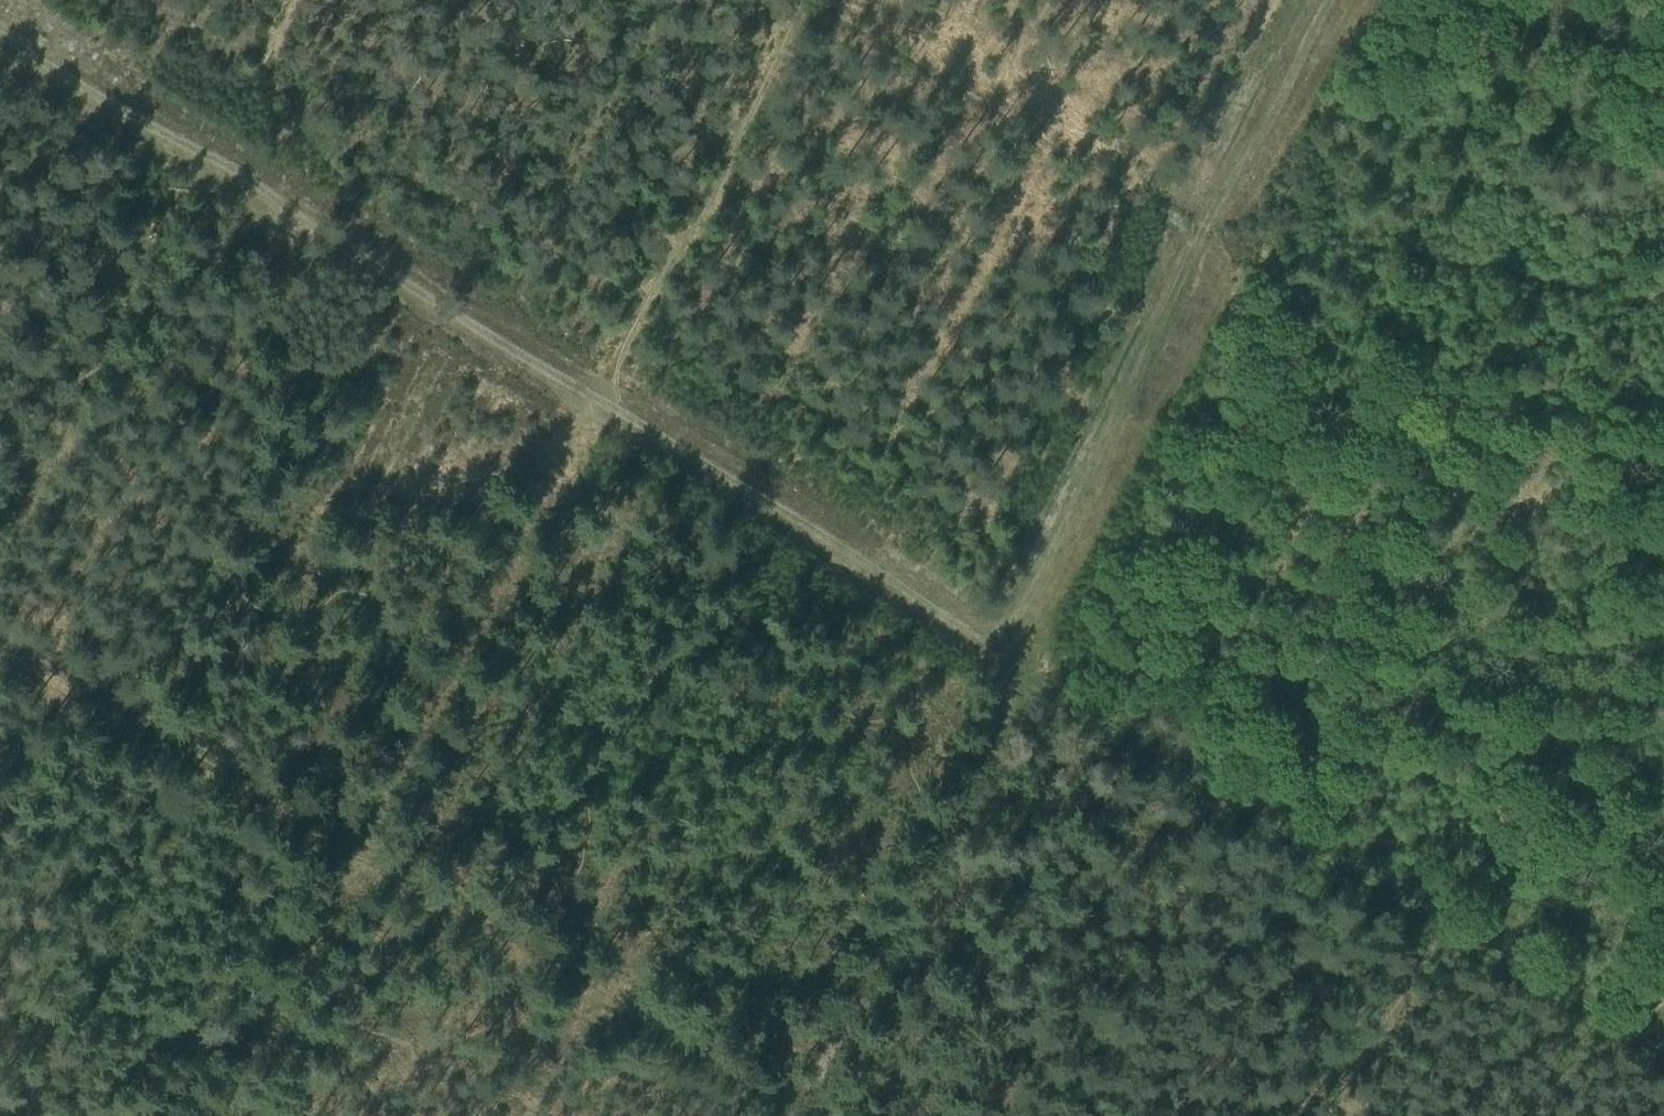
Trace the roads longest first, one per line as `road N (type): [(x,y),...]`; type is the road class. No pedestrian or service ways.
road 1 (track): [(807,1115),(934,862)]

